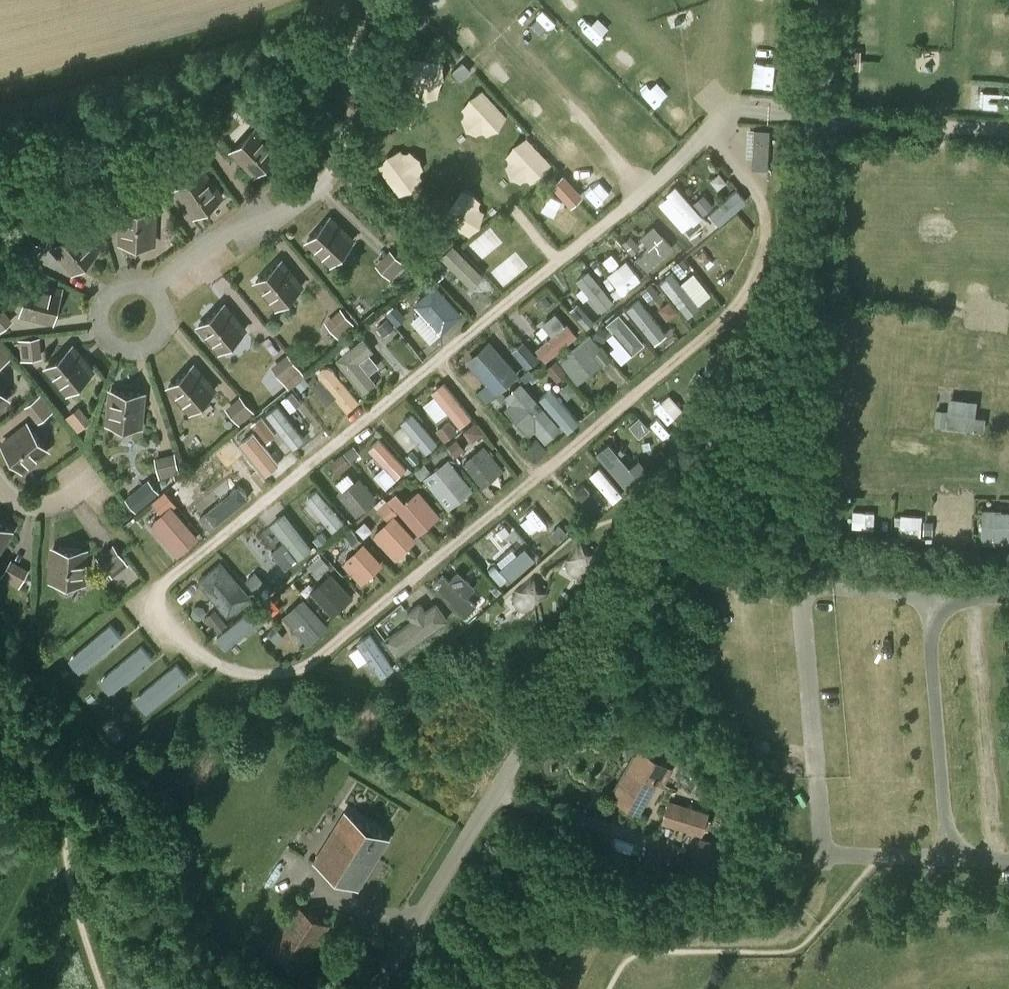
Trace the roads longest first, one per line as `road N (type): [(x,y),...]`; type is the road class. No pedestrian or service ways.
road 1 (unclassified): [(407,940),(801,273),(809,253),(822,0)]
road 2 (track): [(393,0),(333,44),(212,76),(130,118),(0,148)]
road 3 (track): [(343,36),(347,124),(328,175),(283,212),(231,231),(148,290)]
road 4 (track): [(114,342),(102,325),(104,304),(119,289),(148,290),(163,314),(158,332),(144,345),(124,346)]
road 5 (track): [(435,362),(537,478)]

